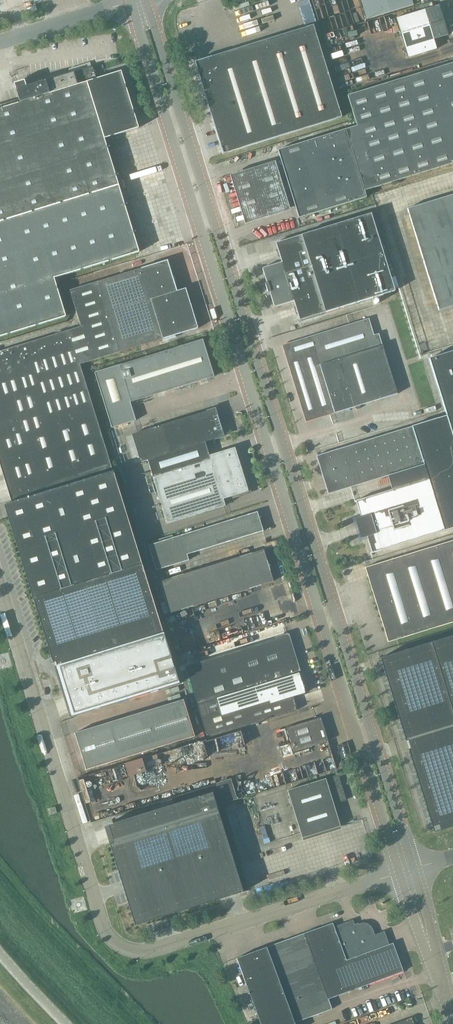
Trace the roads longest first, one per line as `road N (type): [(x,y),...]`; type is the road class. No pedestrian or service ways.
road 1 (unclassified): [(131,2),(398,875)]
road 2 (unclassified): [(416,869),(145,0)]
road 3 (unclassified): [(398,875),(191,939),(143,951),(120,946),(106,931),(0,591)]
road 4 (unclassified): [(0,41),(131,2)]

